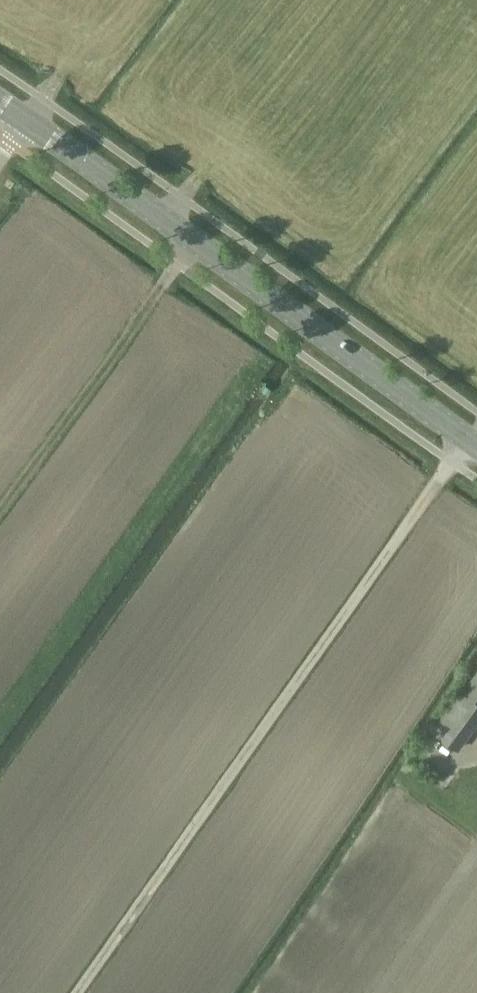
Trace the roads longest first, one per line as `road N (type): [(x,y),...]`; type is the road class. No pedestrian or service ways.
road 1 (secondary): [(476,444),(0,103)]

